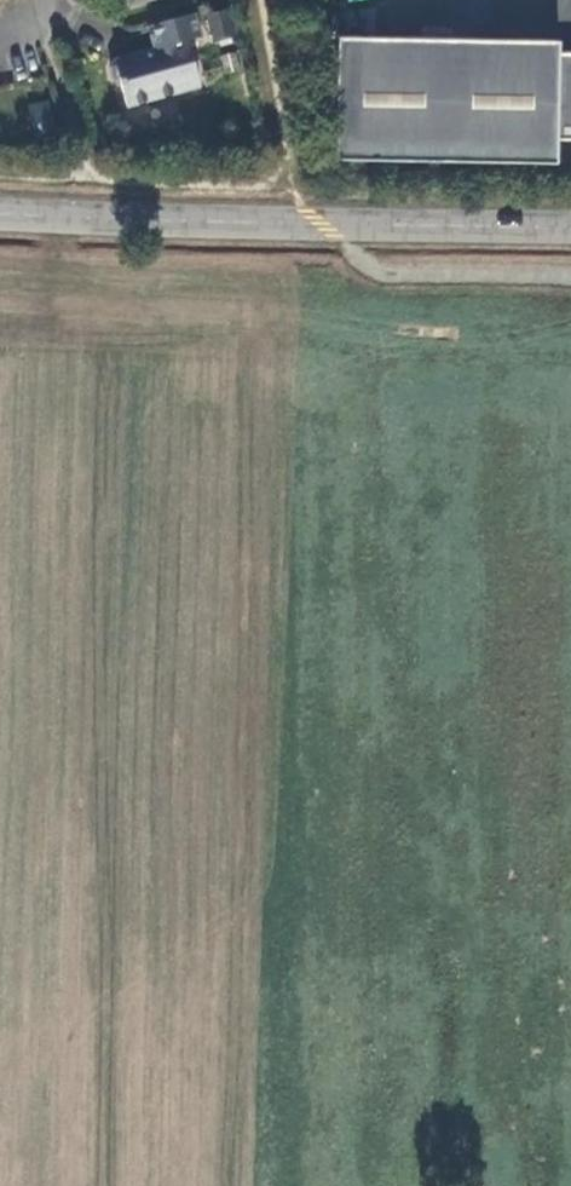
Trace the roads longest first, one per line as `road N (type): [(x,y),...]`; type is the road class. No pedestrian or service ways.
road 1 (tertiary): [(90,217),(570,229)]
road 2 (residential): [(288,1161),(0,1164)]
road 3 (residential): [(278,541),(0,535)]
road 4 (residential): [(368,653),(570,681)]
road 5 (residential): [(84,370),(90,217)]

